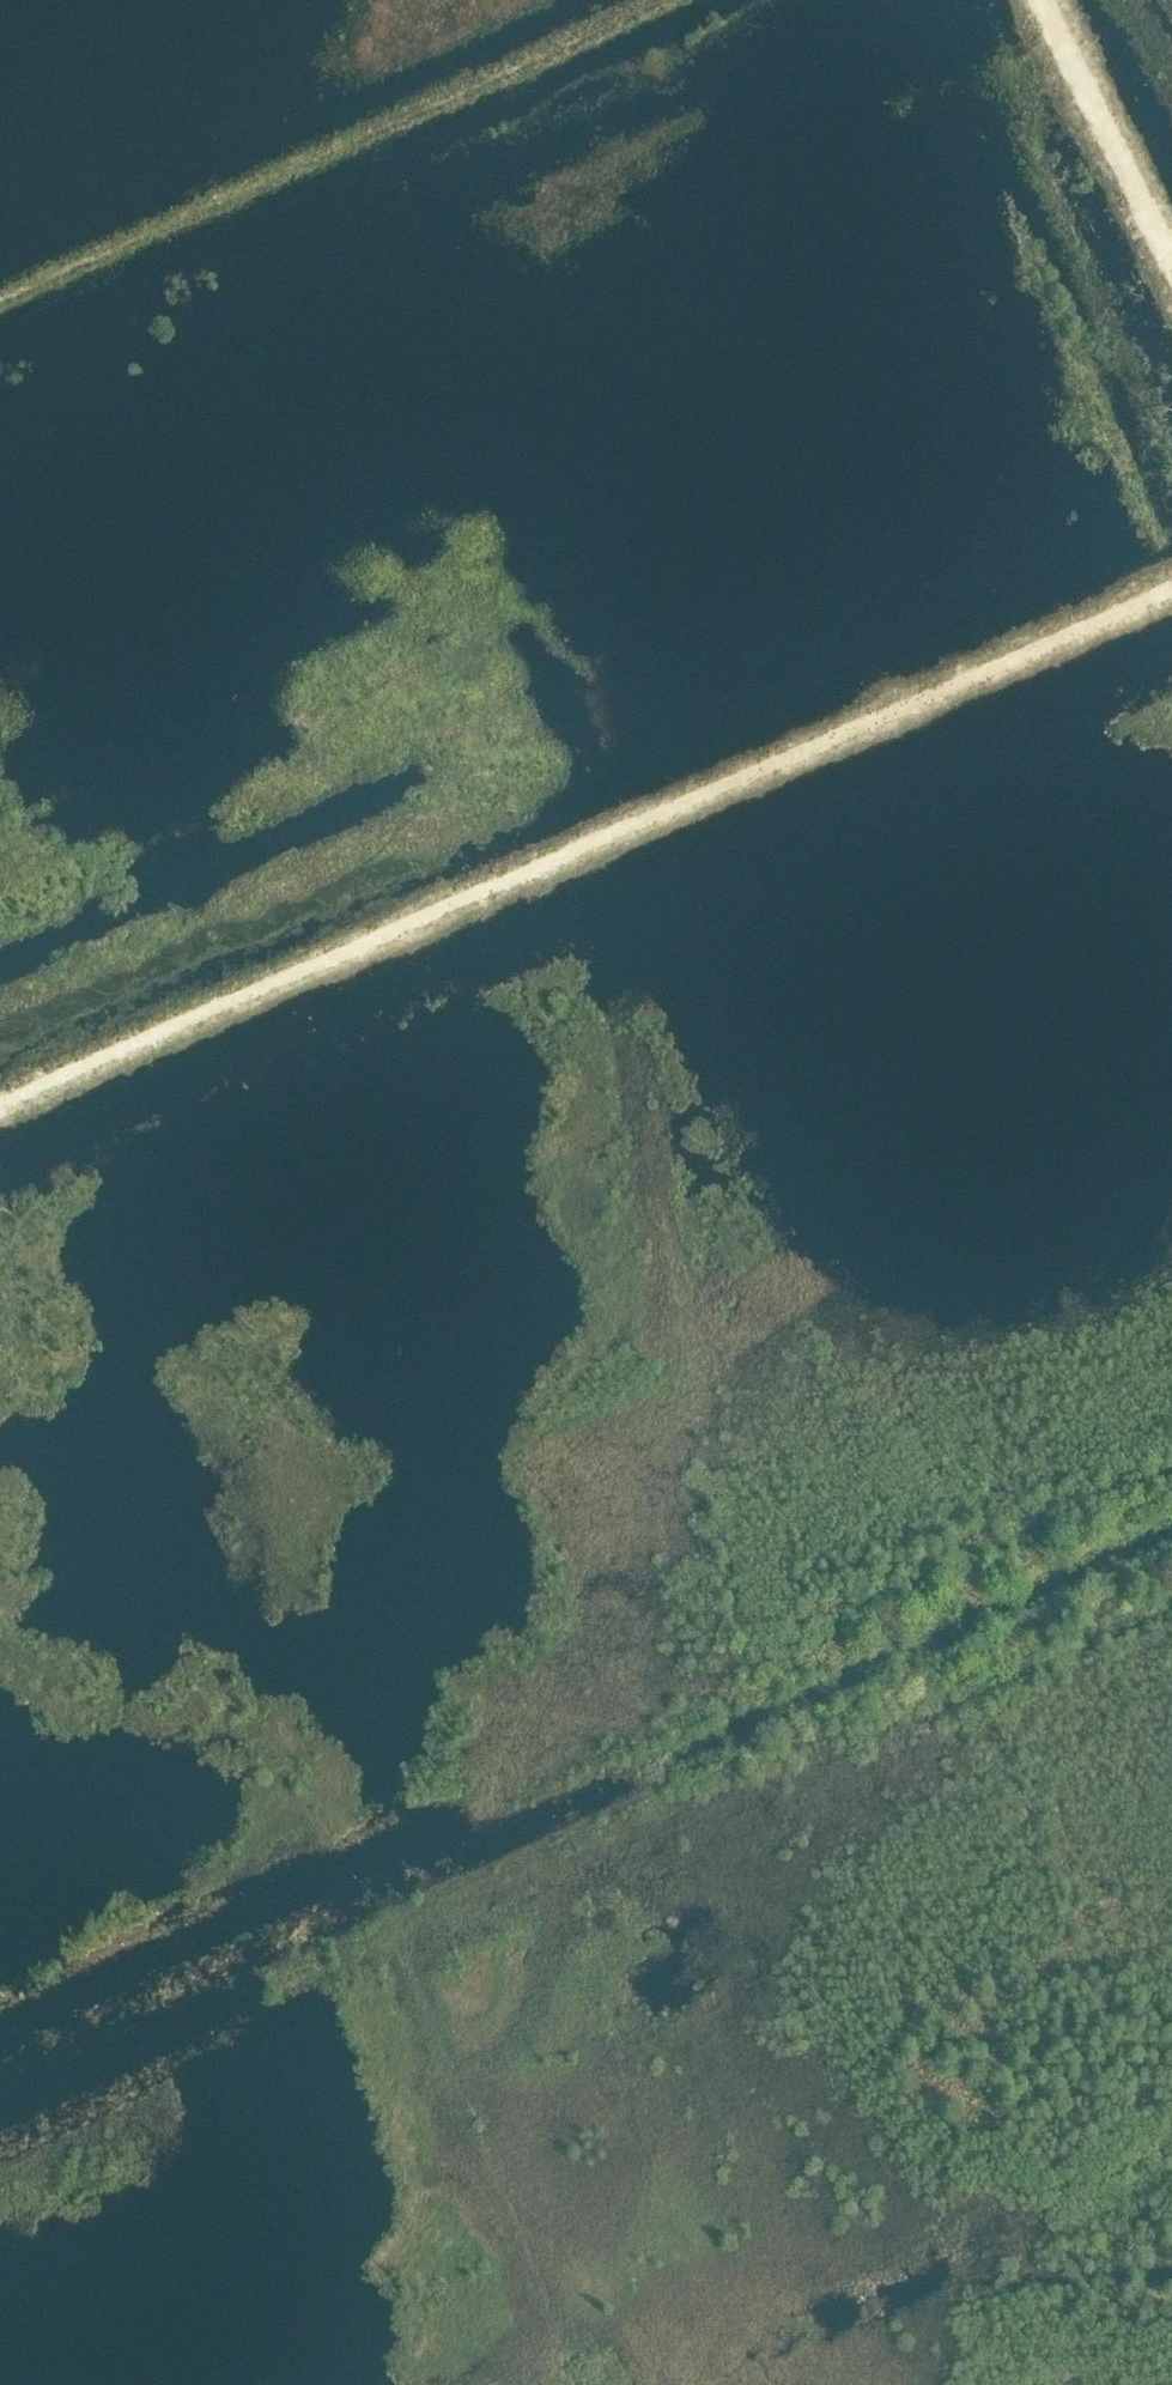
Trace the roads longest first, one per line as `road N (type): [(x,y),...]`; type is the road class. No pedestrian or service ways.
road 1 (track): [(661,0),(0,299)]
road 2 (track): [(1171,277),(1039,0)]

